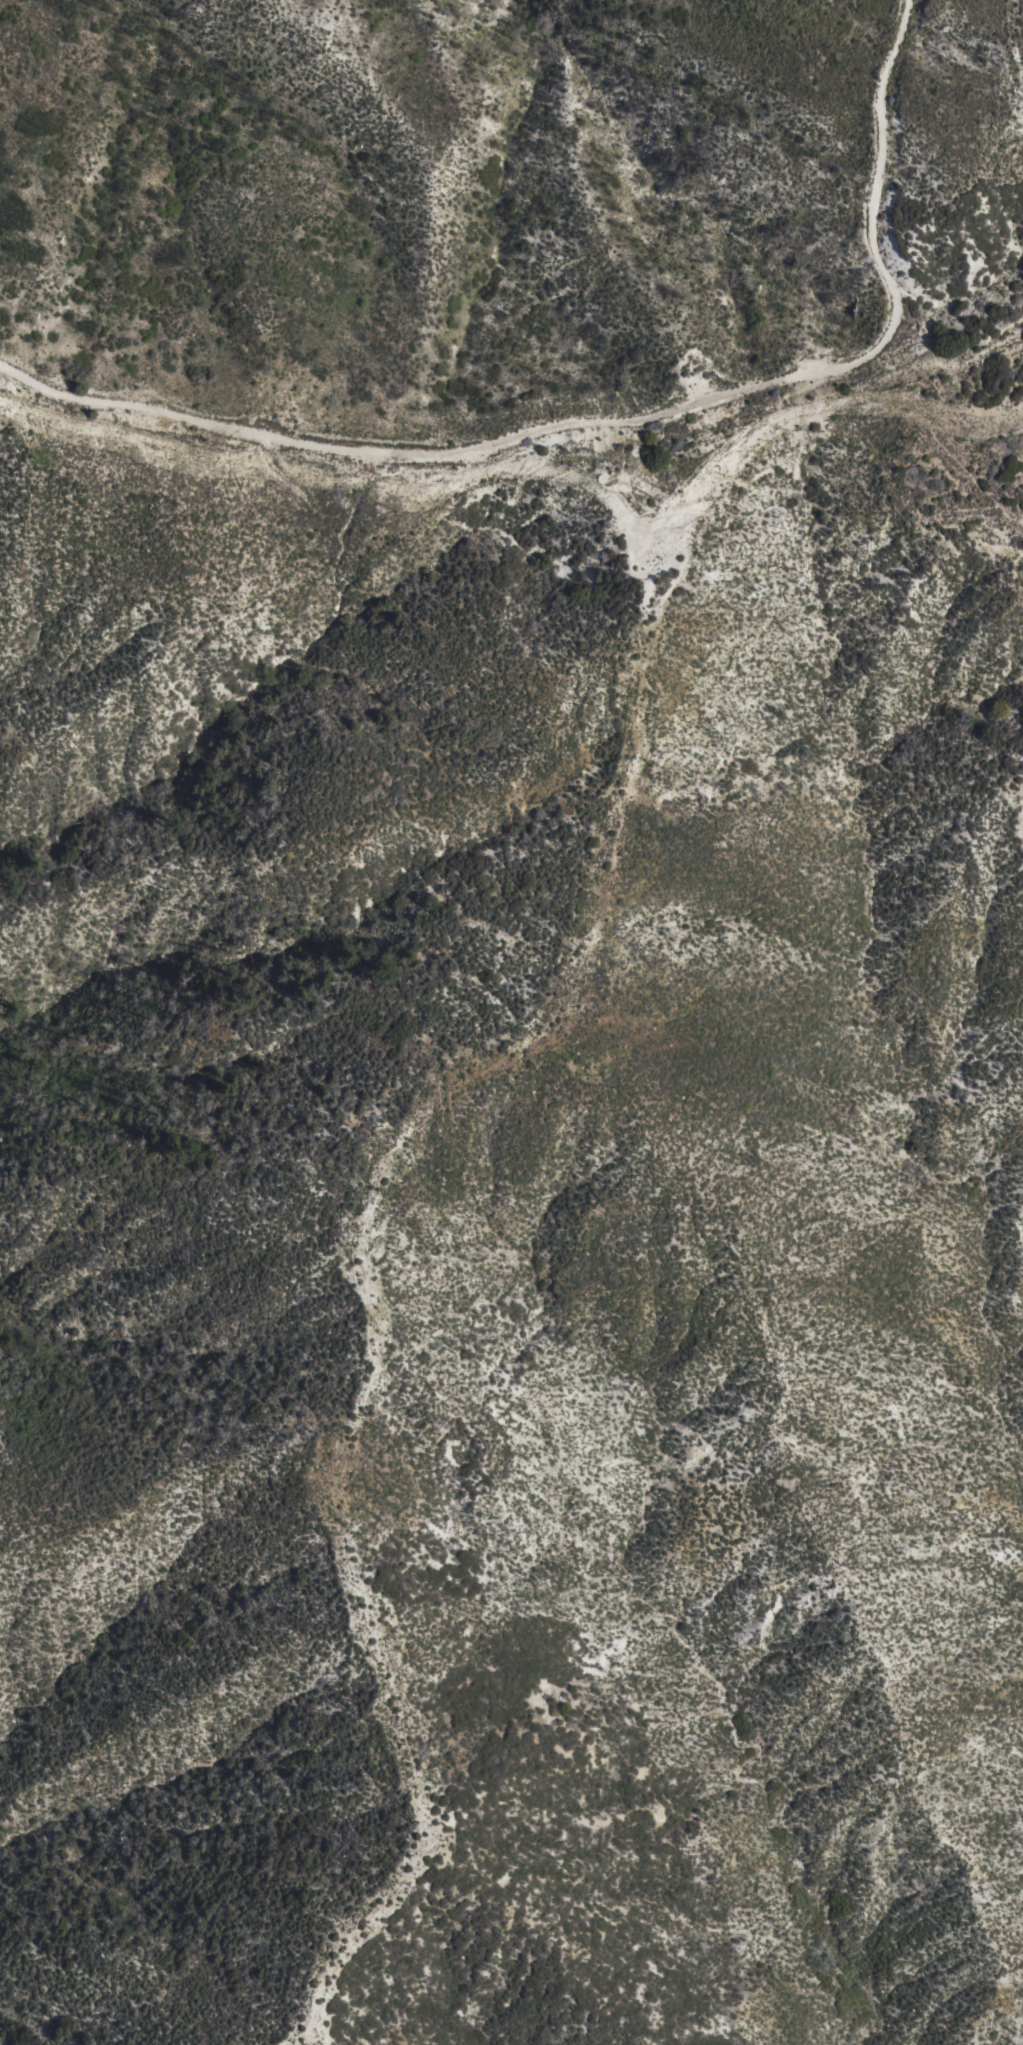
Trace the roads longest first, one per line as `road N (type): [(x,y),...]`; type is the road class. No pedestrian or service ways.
road 1 (track): [(0,359),(78,387),(281,431),(382,448),(453,448),(571,419),(670,411),(874,357),(900,330),(906,304),(875,207),(889,84),(916,0)]

